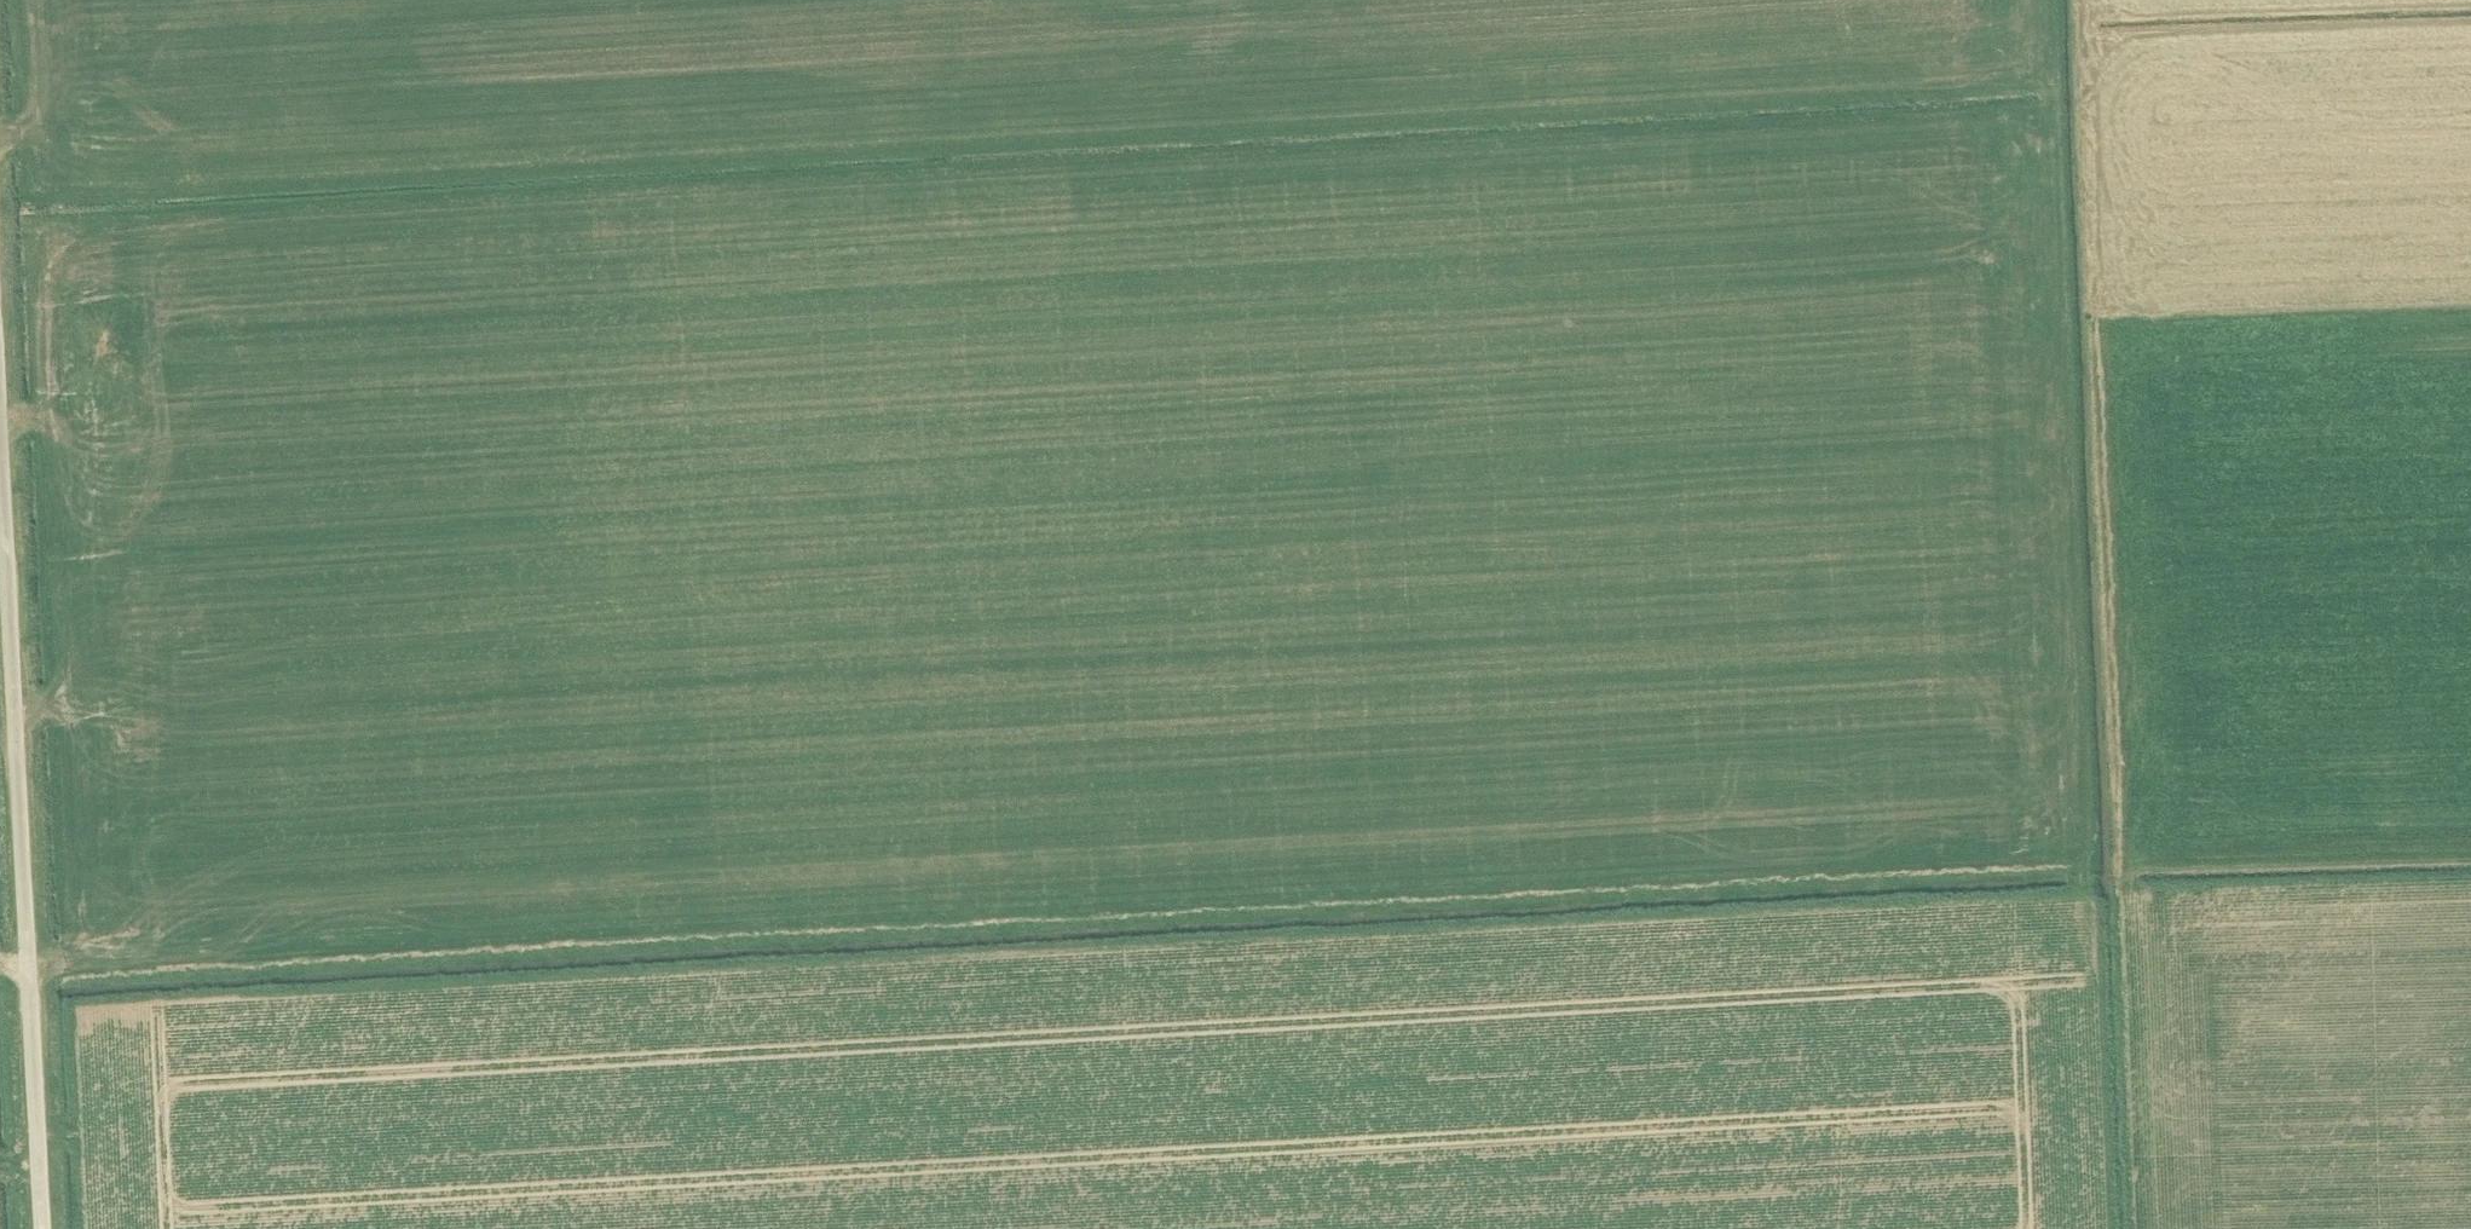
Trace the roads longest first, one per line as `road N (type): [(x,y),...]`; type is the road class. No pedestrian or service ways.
road 1 (unclassified): [(50,1228),(0,284)]

